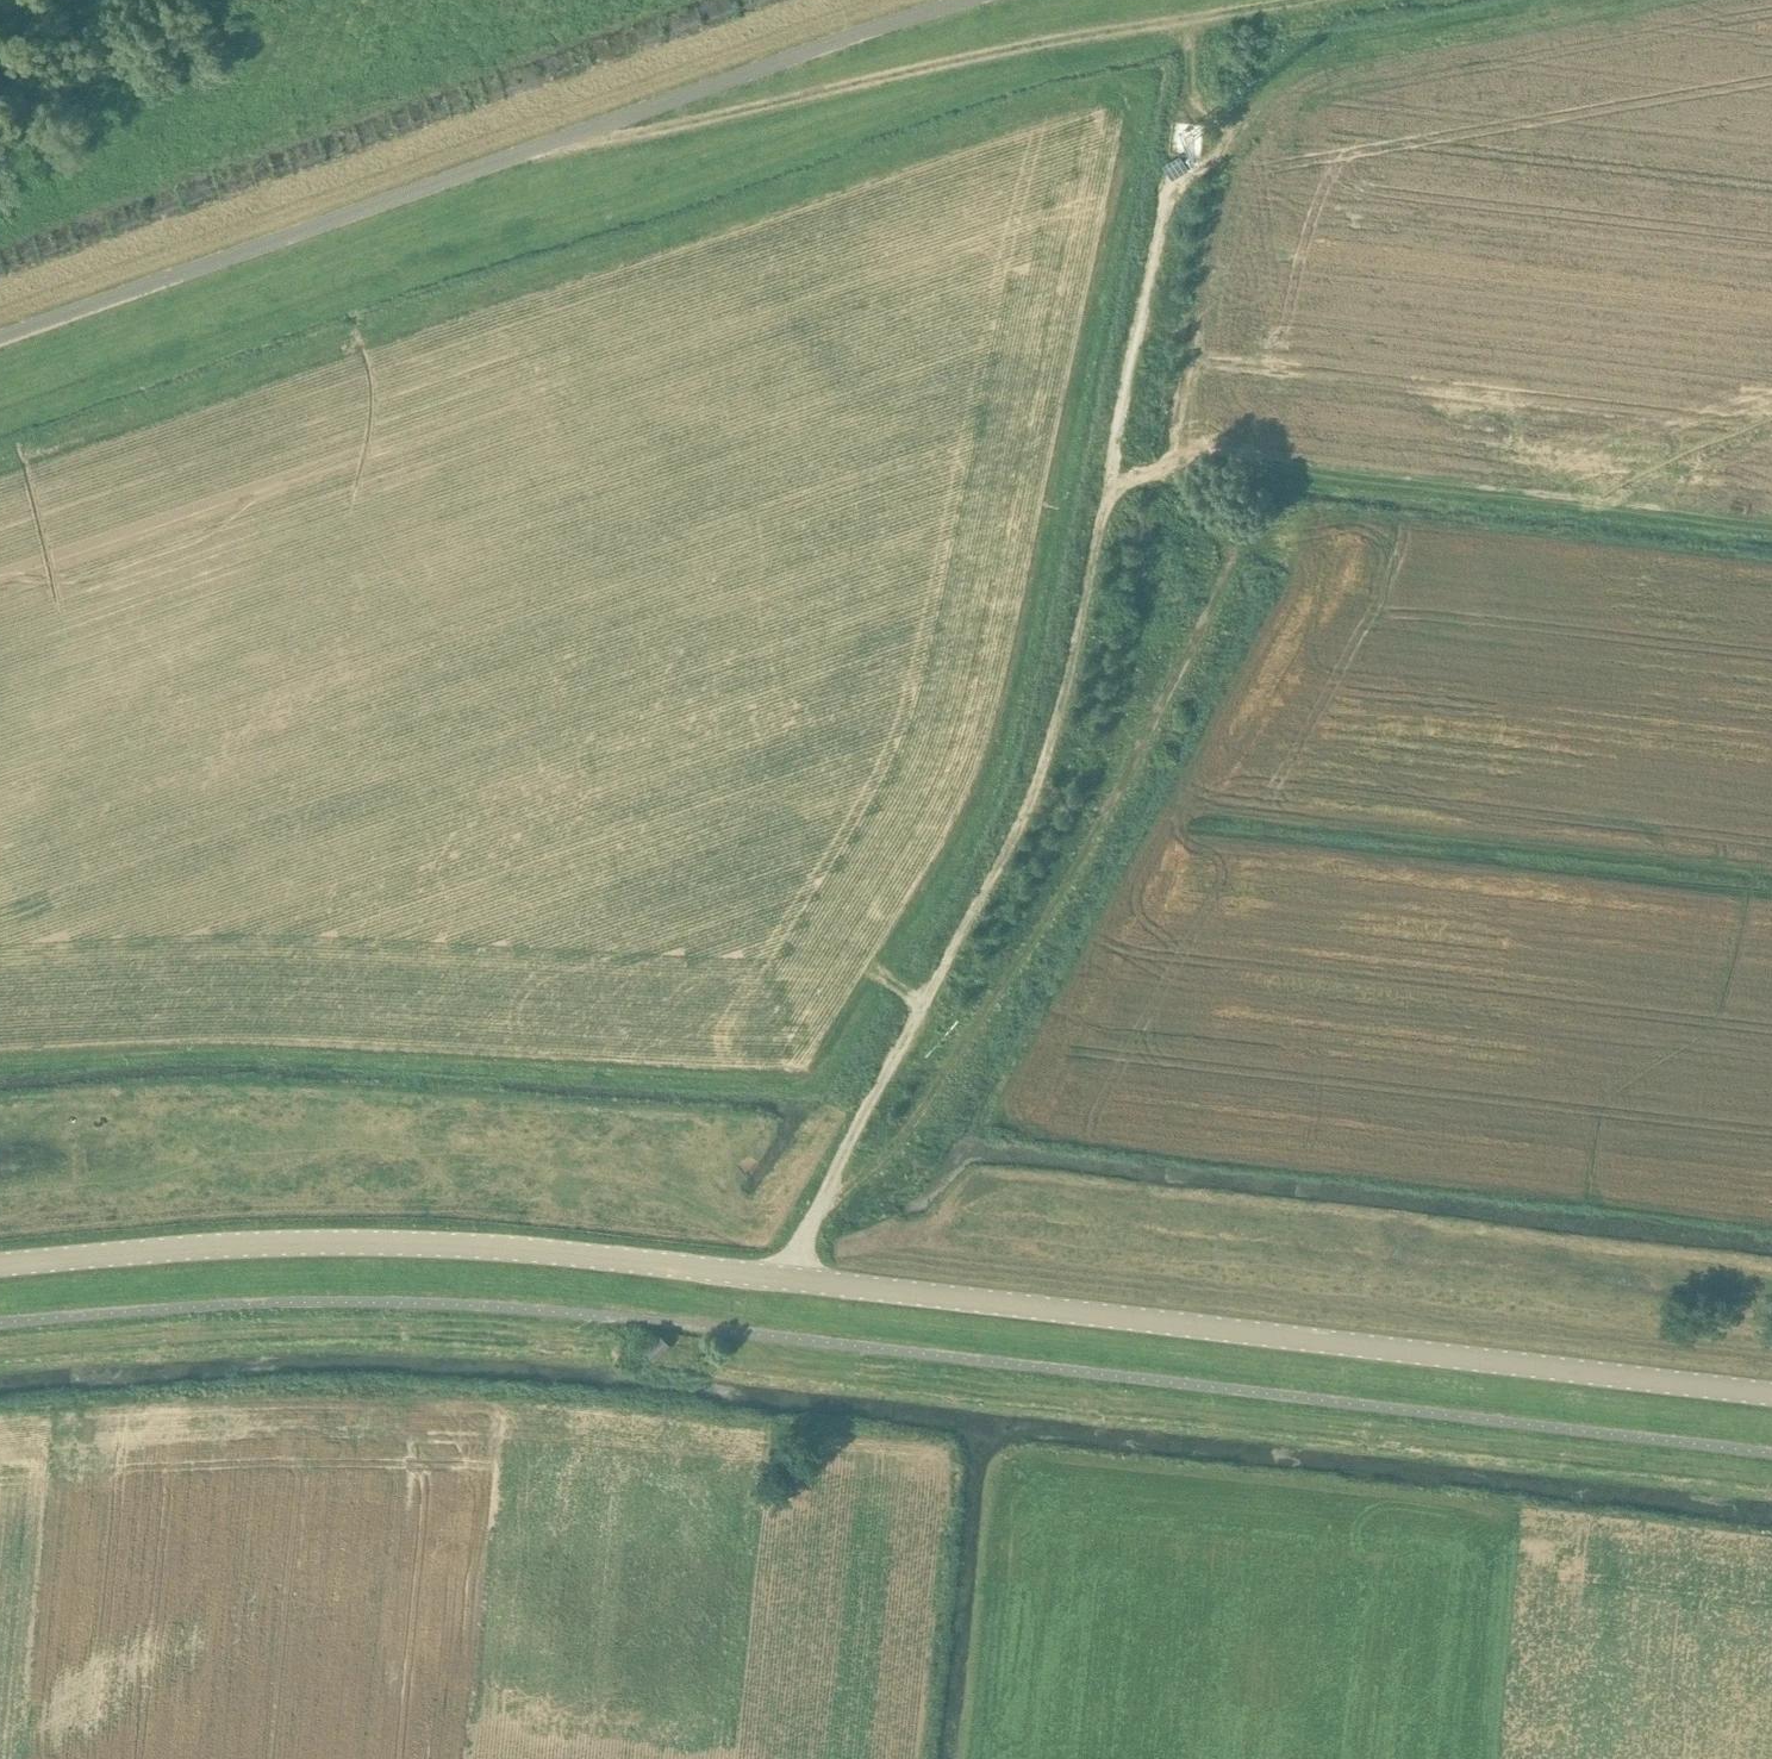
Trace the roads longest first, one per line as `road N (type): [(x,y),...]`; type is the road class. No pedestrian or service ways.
road 1 (secondary): [(0,1265),(190,1245),(392,1242),(558,1252),(1771,1393)]
road 2 (track): [(1319,0),(1195,24),(1189,101),(1047,768),(789,1279)]
road 3 (unclassified): [(960,0),(0,337)]
road 4 (track): [(563,137),(1195,24)]

